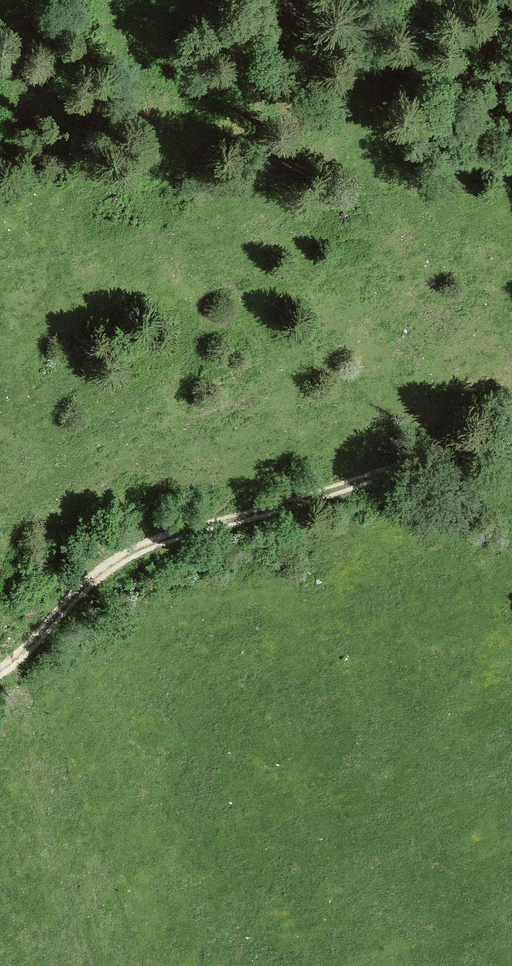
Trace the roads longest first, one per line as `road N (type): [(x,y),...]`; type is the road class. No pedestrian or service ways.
road 1 (track): [(0,686),(29,670),(120,556),(321,474),(511,411)]
road 2 (track): [(84,965),(29,670)]

